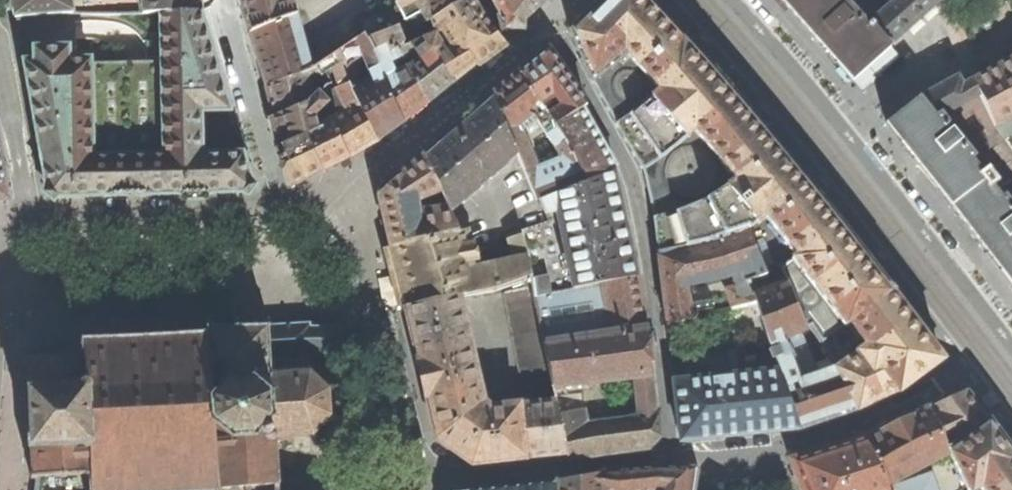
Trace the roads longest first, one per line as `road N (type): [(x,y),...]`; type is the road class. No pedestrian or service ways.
road 1 (residential): [(341,193),(273,205),(27,215),(1,413)]
road 2 (residential): [(671,456),(633,183),(551,28)]
road 3 (residential): [(671,456),(778,445),(862,422),(1011,345)]
road 4 (residential): [(431,483),(341,193)]
road 5 (residential): [(846,122),(1011,337)]
road 6 (residential): [(431,483),(671,456)]
road 7 (residential): [(515,54),(341,193)]
road 8 (residential): [(731,0),(846,122)]
road 9 (residential): [(846,122),(951,44)]

